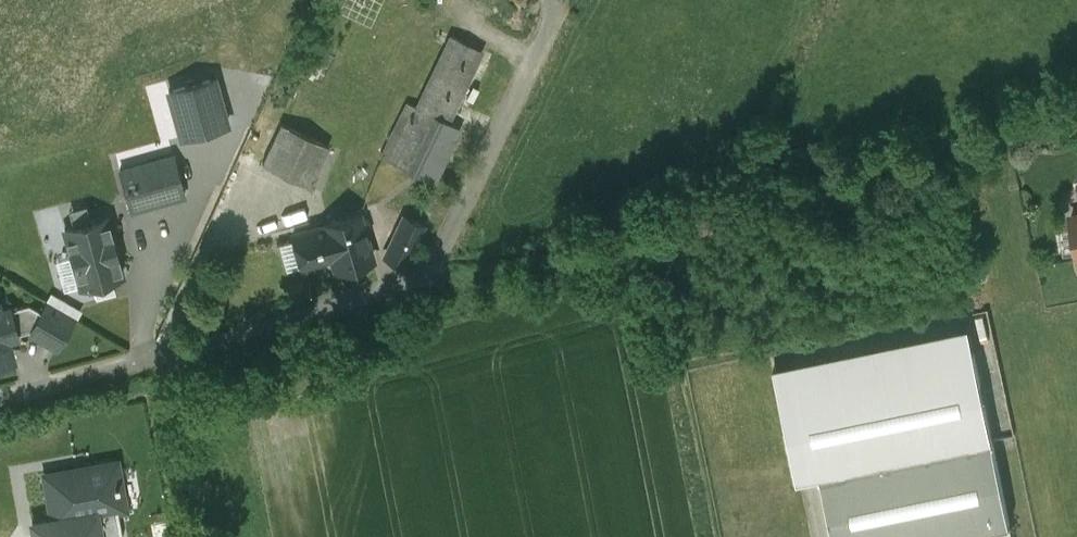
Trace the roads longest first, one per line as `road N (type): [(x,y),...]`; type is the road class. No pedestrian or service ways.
road 1 (residential): [(0,397),(440,267)]

